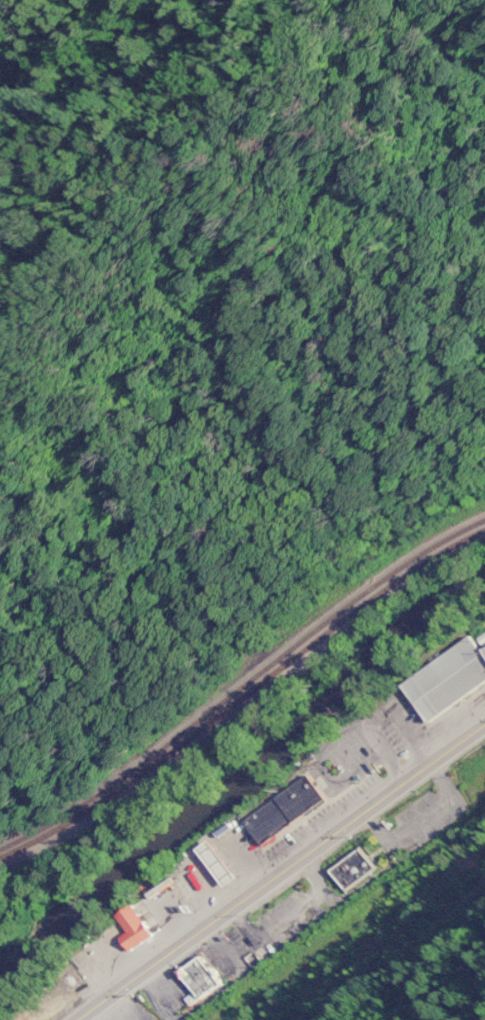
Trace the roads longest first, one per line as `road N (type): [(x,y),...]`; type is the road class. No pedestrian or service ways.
road 1 (primary): [(75,1019),(484,725)]

